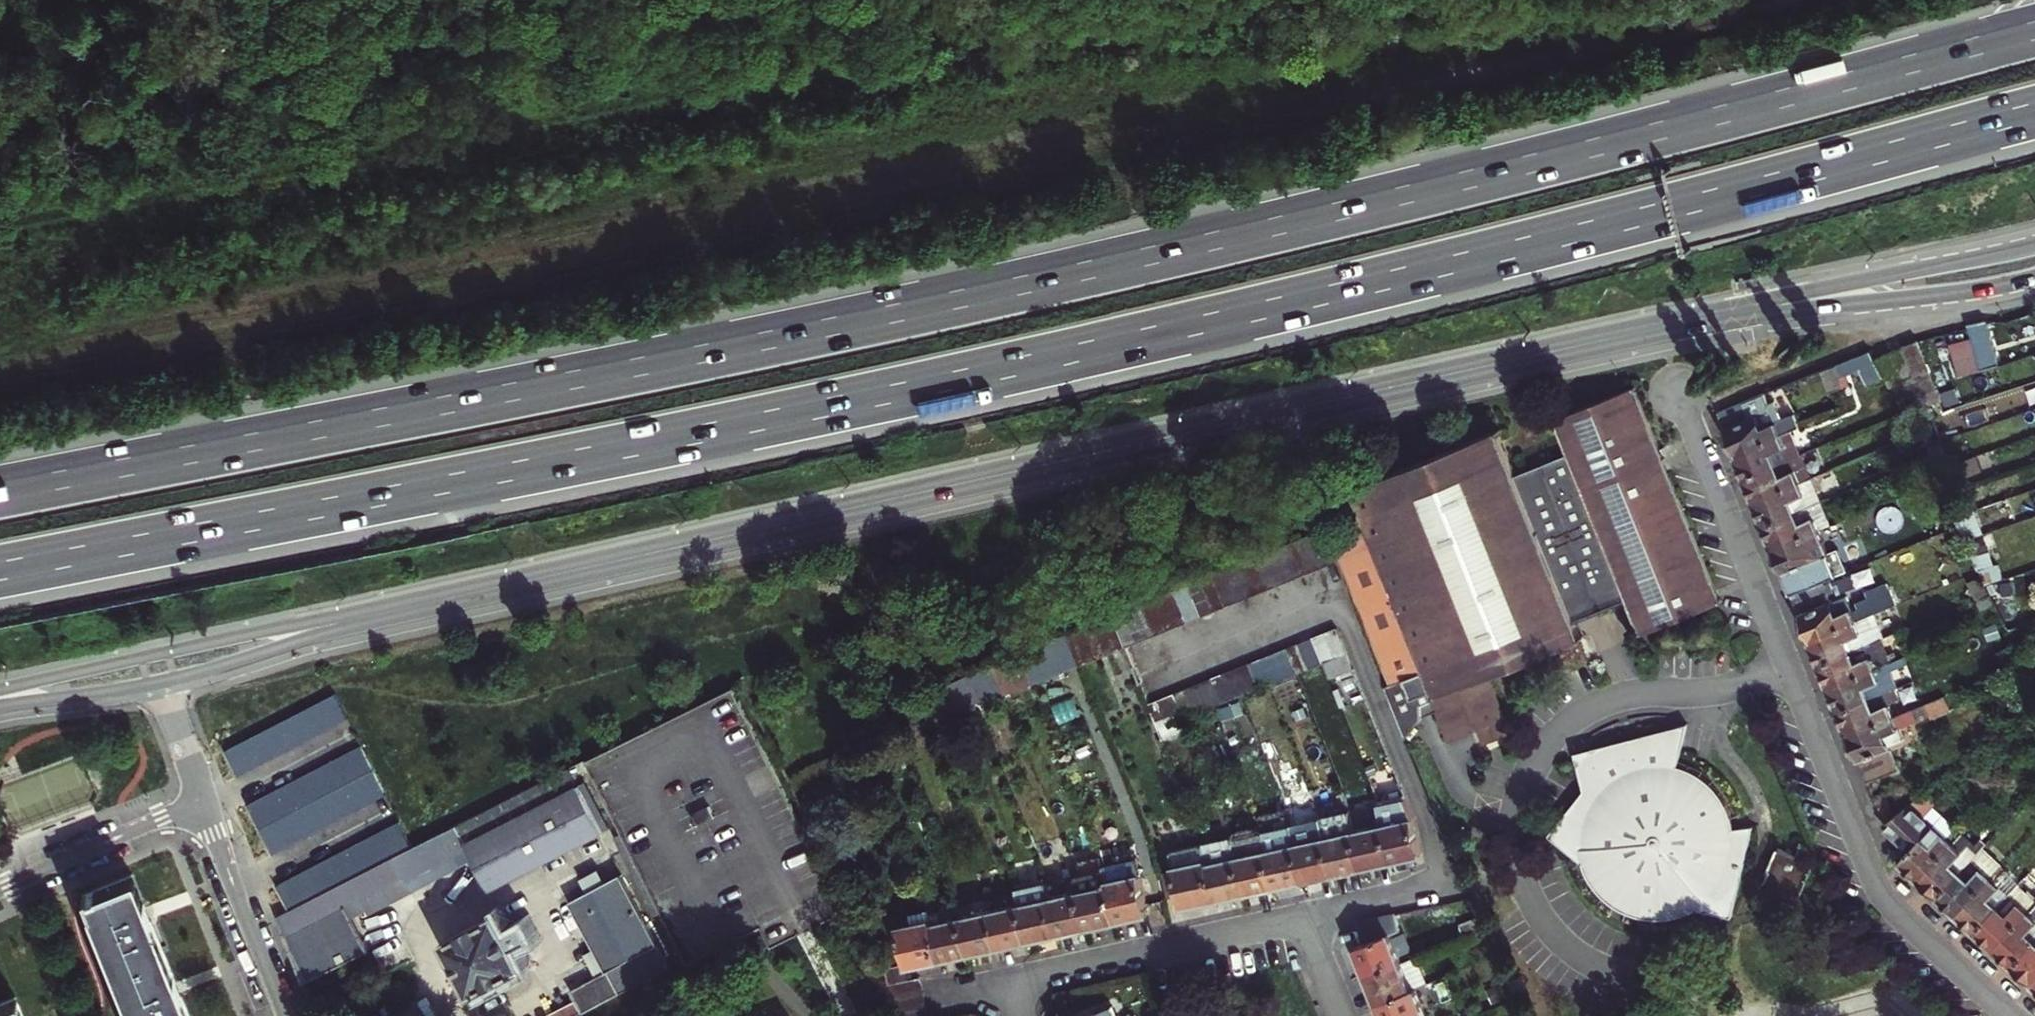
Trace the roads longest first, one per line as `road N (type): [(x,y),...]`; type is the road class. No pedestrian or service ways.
road 1 (motorway): [(2034,31),(1432,187),(913,308),(0,491)]
road 2 (motorway): [(0,570),(1204,325),(2034,111)]
road 3 (tertiary): [(329,626),(1774,308)]
road 4 (residential): [(1681,399),(1870,874),(1890,903),(2010,1015)]
road 5 (residential): [(1299,920),(1452,885),(1338,596),(1151,672)]
road 6 (tertiary): [(329,626),(0,691)]
road 7 (residential): [(1009,982),(1299,920)]
road 8 (tertiary): [(2034,247),(1774,308)]
road 9 (tertiary): [(1774,308),(1944,296),(2034,278)]
road 10 (residential): [(202,802),(286,1015)]
road 11 (residential): [(0,886),(202,802)]
road 12 (tertiary): [(163,682),(329,626)]
road 13 (tertiary): [(0,709),(163,682)]
road 14 (residential): [(163,682),(202,802)]

